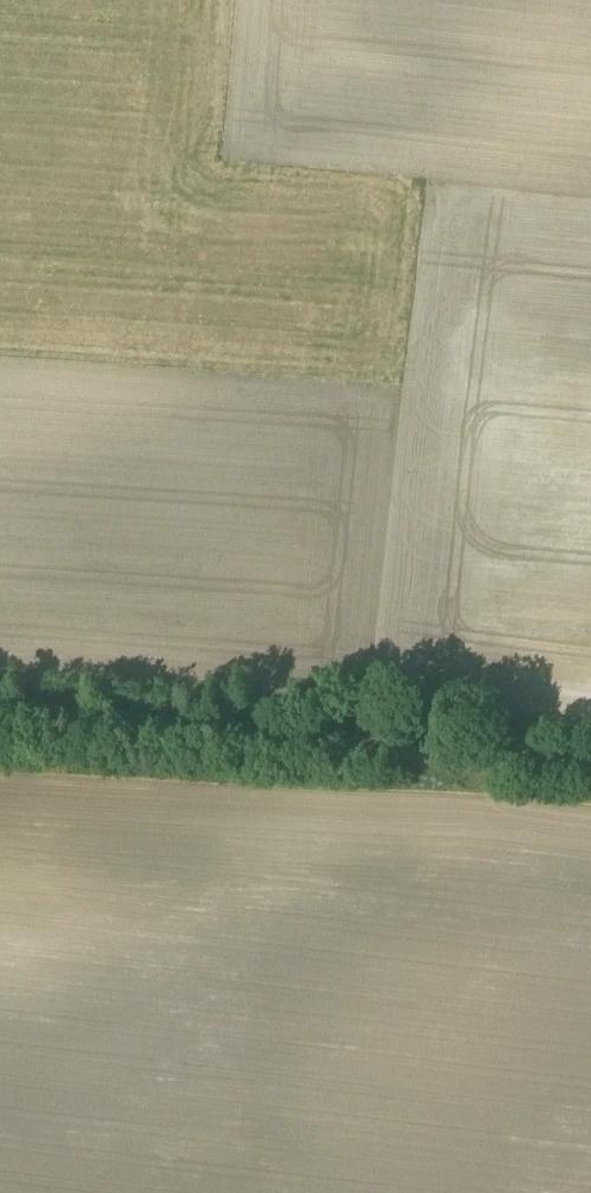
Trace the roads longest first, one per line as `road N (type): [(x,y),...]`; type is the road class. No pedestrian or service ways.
road 1 (unclassified): [(0,710),(375,729),(590,756)]

